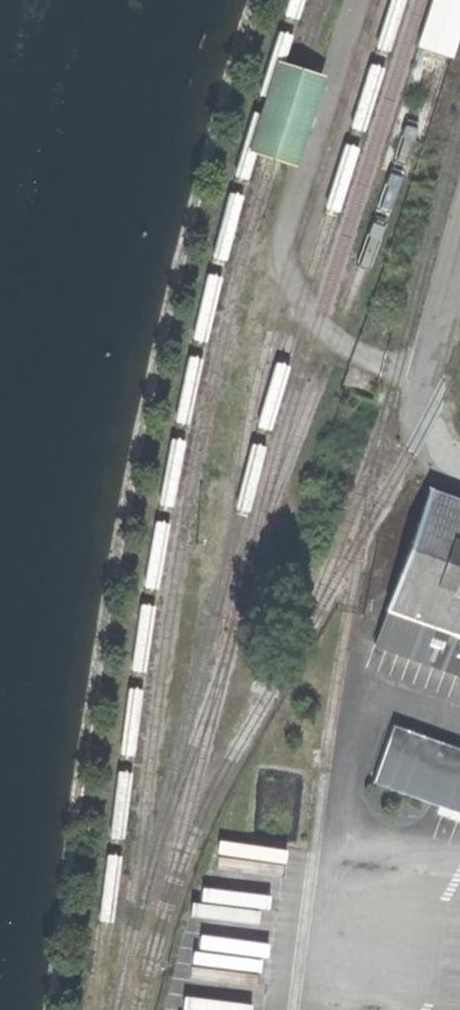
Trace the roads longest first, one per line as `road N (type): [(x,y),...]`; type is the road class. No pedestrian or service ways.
road 1 (unclassified): [(459,472),(423,427),(421,404),(459,244)]

